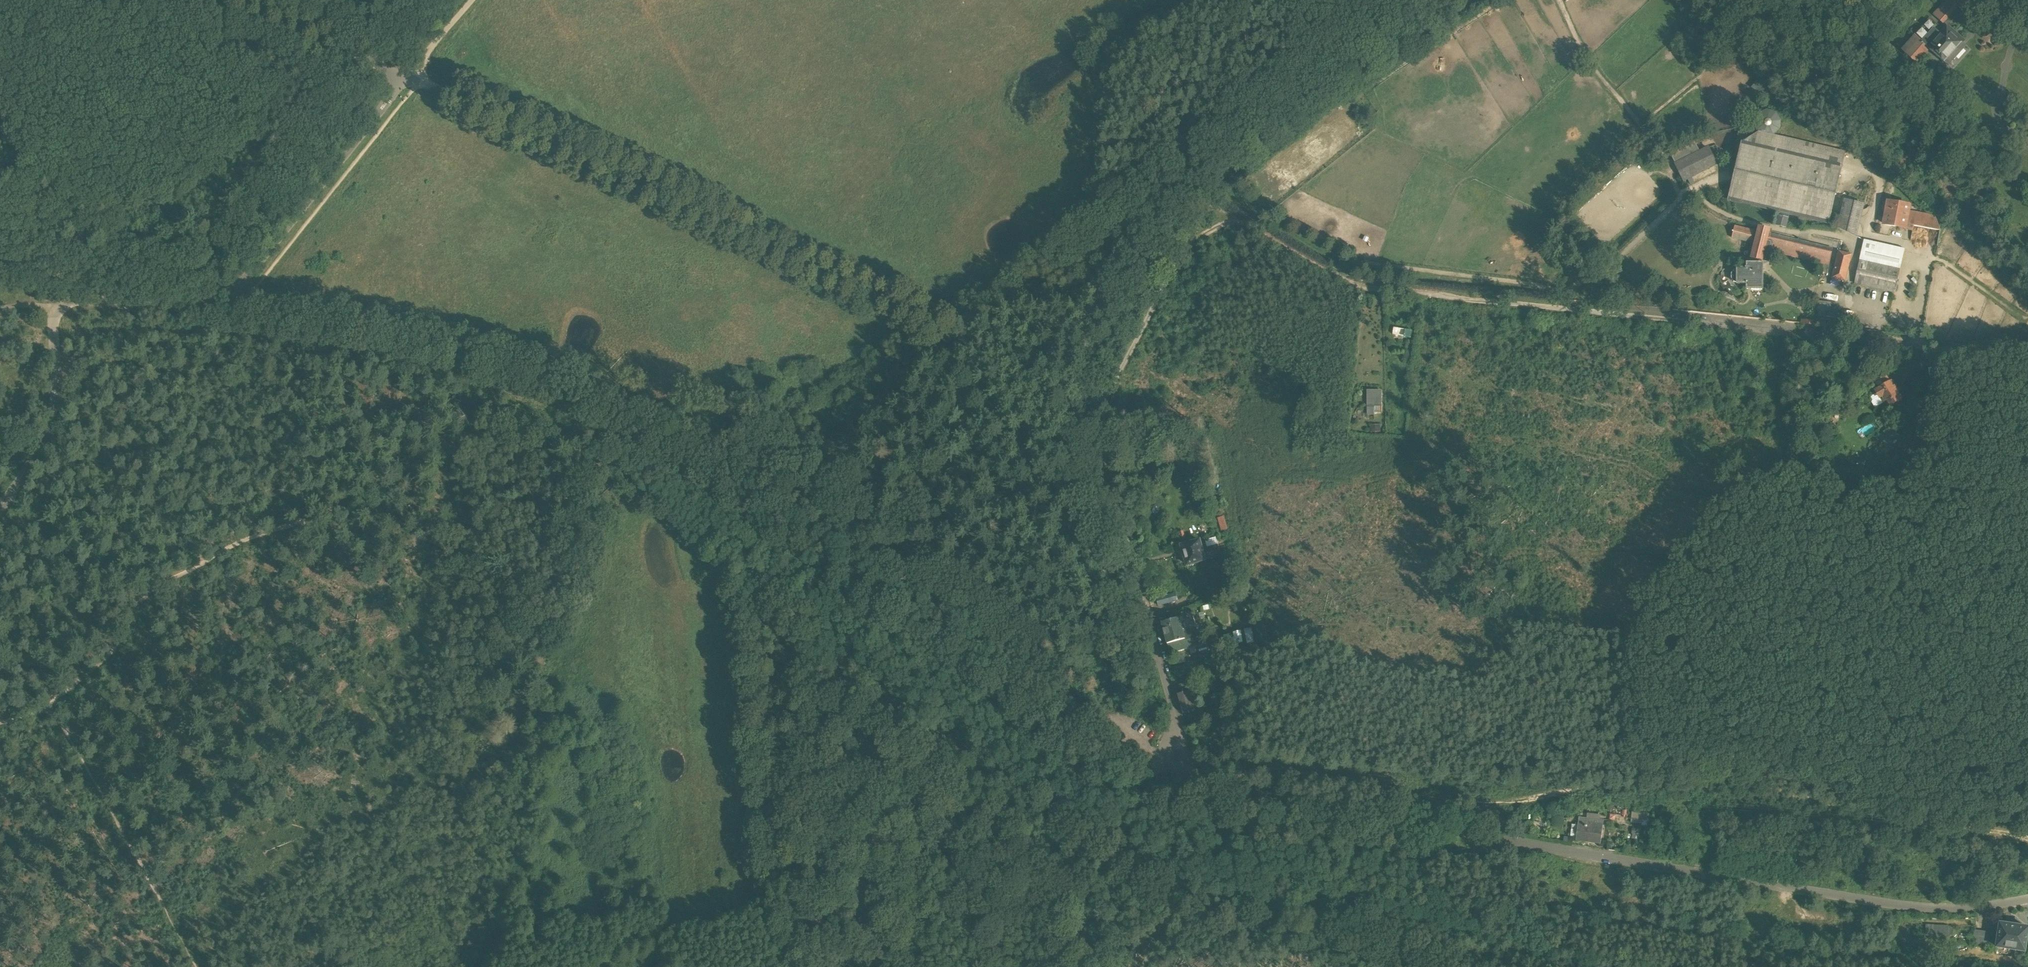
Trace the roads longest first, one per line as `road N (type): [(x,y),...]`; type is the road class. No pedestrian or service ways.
road 1 (residential): [(1187,748),(1203,774),(1247,794),(1398,823),(1896,906),(2027,898)]
road 2 (unclassified): [(0,508),(45,434),(59,307),(89,300),(206,306),(230,294),(408,79)]
road 3 (track): [(1400,48),(1225,173),(1100,419),(1126,522)]
road 4 (track): [(952,338),(931,319),(417,84)]
road 5 (track): [(767,602),(746,569),(623,481),(458,411)]
road 6 (track): [(1551,313),(1365,294),(1206,205)]
road 7 (track): [(458,411),(390,482),(363,498),(235,545),(149,589)]
road 8 (track): [(1153,623),(1120,590),(1033,469),(952,338)]
road 9 (track): [(1576,316),(1685,201),(1730,183)]
road 10 (track): [(149,589),(0,549)]
road 11 (track): [(1124,854),(1114,909),(1080,966)]

